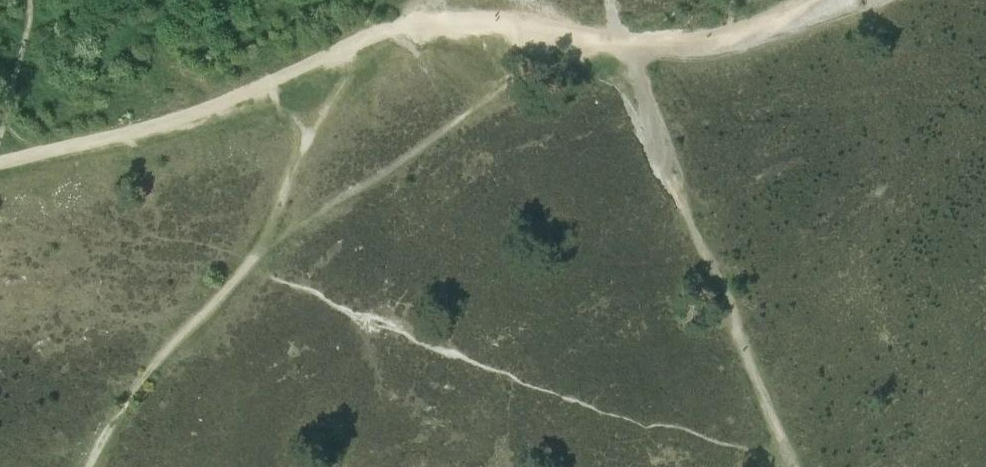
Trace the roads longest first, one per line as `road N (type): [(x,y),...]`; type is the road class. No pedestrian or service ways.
road 1 (track): [(362,40),(260,252),(164,349),(87,466)]
road 2 (track): [(624,39),(682,205),(794,466)]
road 3 (track): [(362,40),(152,126),(40,152)]
road 4 (track): [(624,39),(498,19),(421,23),(362,40)]
road 5 (track): [(795,0),(709,41),(624,39)]

